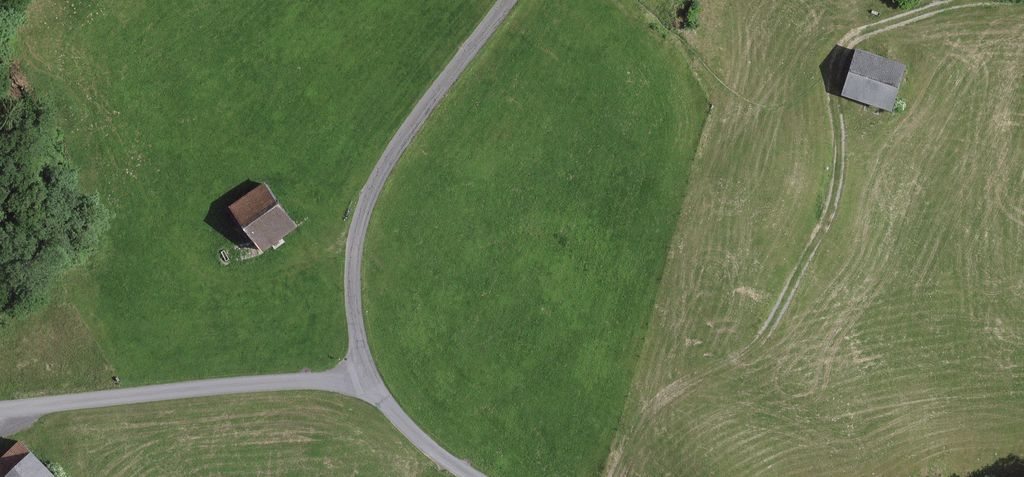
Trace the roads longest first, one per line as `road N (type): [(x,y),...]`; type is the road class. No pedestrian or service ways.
road 1 (unclassified): [(514,0),(384,172),(360,231),(363,374),(444,462),(471,476)]
road 2 (track): [(615,476),(650,410),(771,329),(843,189),(833,63)]
road 3 (track): [(363,374),(0,409)]
road 4 (track): [(833,63),(851,36),(924,8),(1023,0)]

